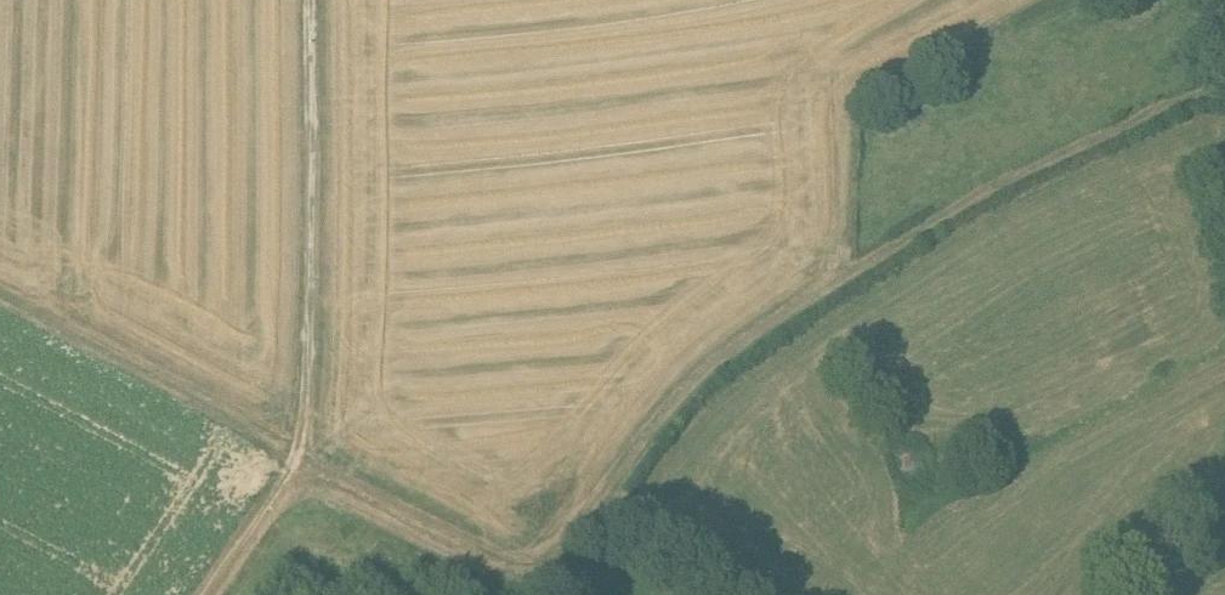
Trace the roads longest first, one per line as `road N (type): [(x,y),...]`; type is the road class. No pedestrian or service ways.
road 1 (track): [(0,295),(302,455),(544,566),(580,541),(655,434),(733,354),(969,202),(1224,87)]
road 2 (track): [(204,594),(302,455),(309,408),(309,0)]

